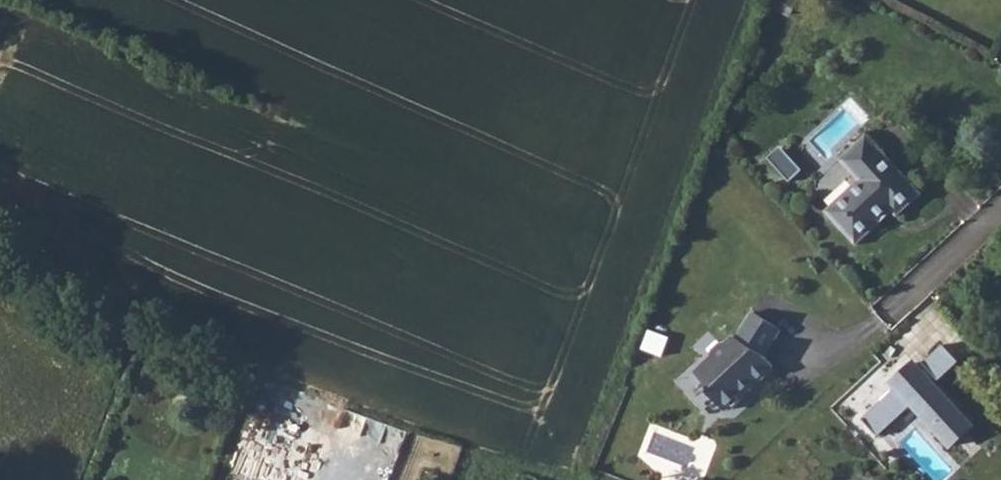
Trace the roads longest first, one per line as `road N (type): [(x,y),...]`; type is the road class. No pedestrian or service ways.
road 1 (residential): [(900,305),(1000,216)]

